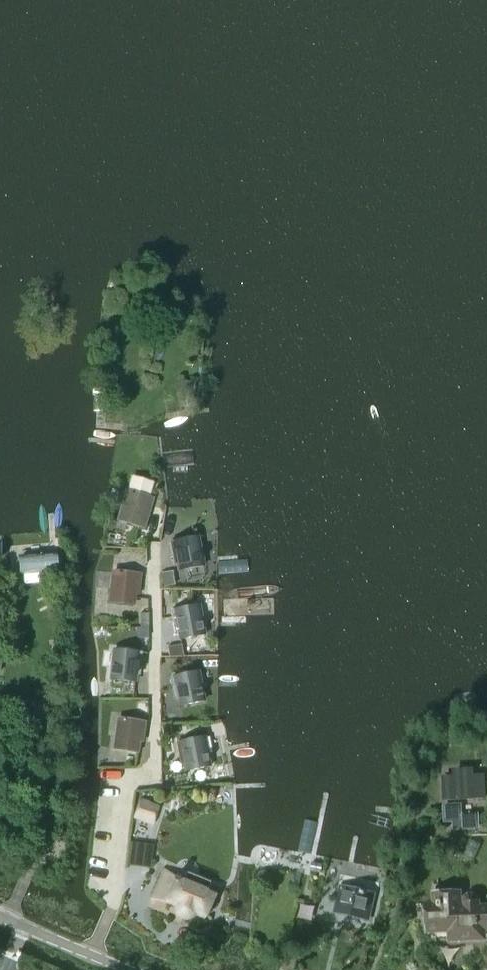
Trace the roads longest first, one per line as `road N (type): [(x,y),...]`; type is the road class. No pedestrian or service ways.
road 1 (residential): [(0,916),(124,969)]

